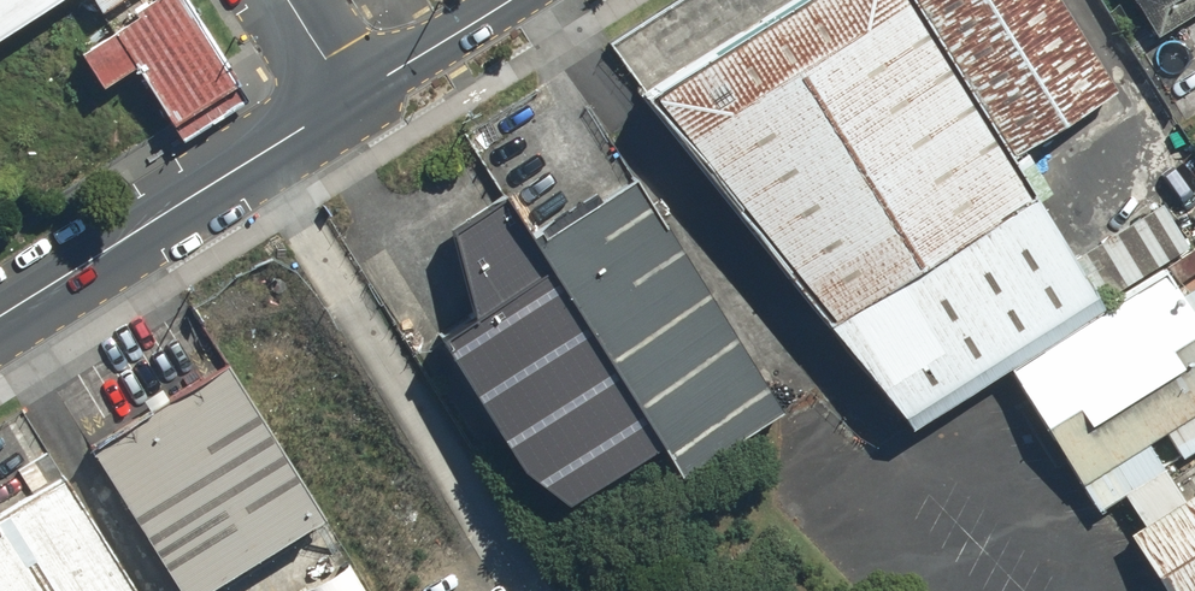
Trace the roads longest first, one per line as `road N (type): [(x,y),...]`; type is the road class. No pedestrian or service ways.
road 1 (tertiary): [(0,317),(350,98)]
road 2 (tertiary): [(350,98),(508,0)]

